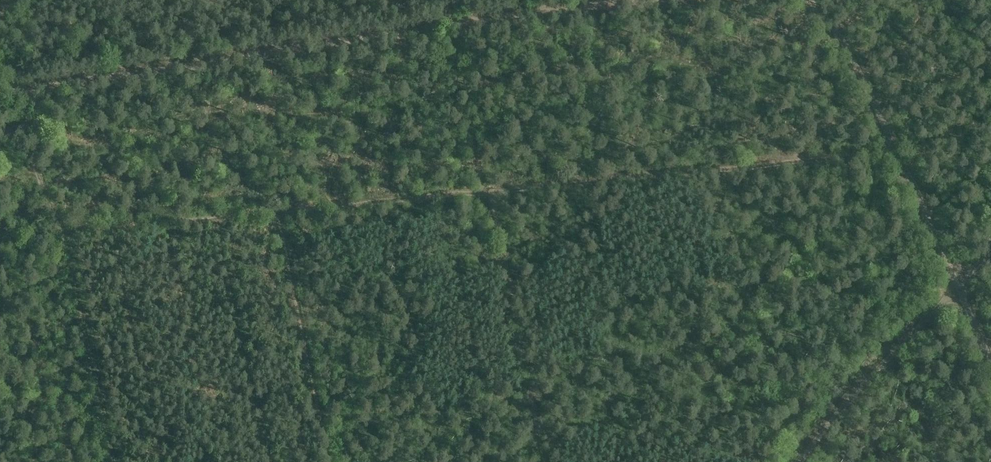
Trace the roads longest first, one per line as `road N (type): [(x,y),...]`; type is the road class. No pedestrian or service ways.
road 1 (track): [(643,0),(0,89)]
road 2 (track): [(62,229),(490,191)]
road 3 (track): [(490,191),(897,154)]
road 4 (track): [(490,191),(545,461)]
road 5 (track): [(327,461),(274,212)]
road 6 (track): [(111,461),(62,229)]
road 7 (track): [(801,461),(957,285)]
road 8 (track): [(897,154),(841,36),(812,0)]
road 9 (track): [(0,91),(62,229)]
road 10 (track): [(957,285),(897,154)]

